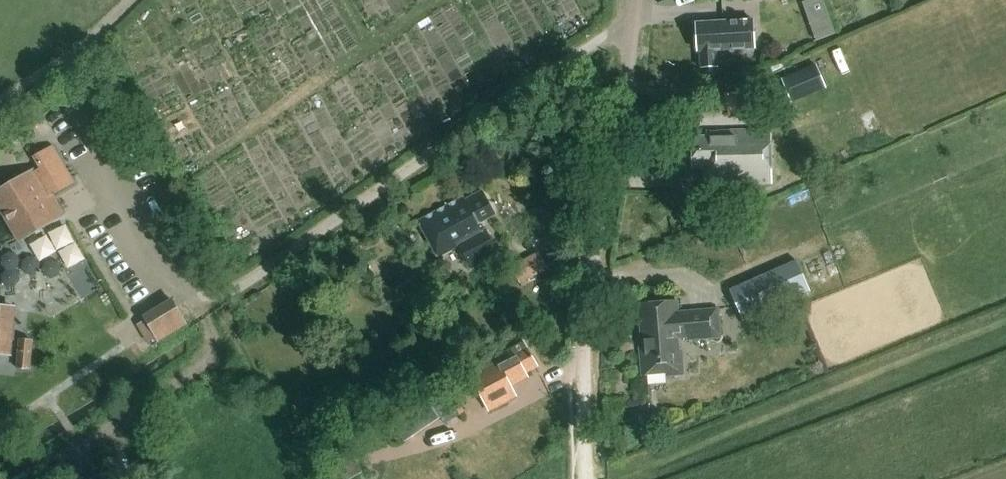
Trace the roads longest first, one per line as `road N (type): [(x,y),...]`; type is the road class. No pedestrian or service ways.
road 1 (residential): [(633,0),(587,349)]
road 2 (track): [(587,349),(583,478)]

